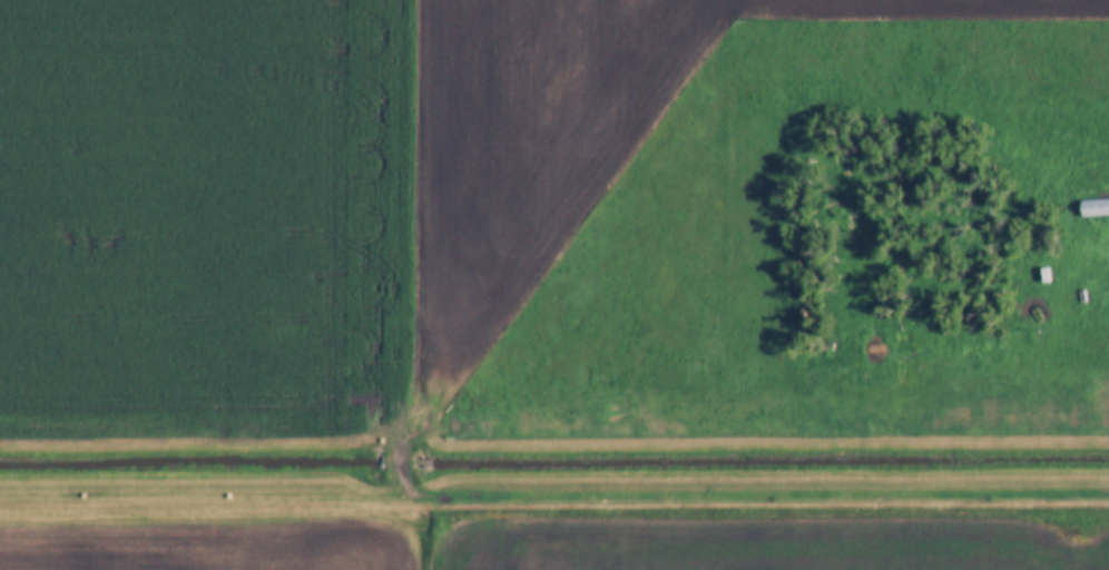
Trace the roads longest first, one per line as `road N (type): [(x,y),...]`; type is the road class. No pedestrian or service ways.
road 1 (track): [(0,491),(1108,495)]
road 2 (track): [(1027,363),(917,417),(883,423),(421,429),(399,448),(400,487)]

